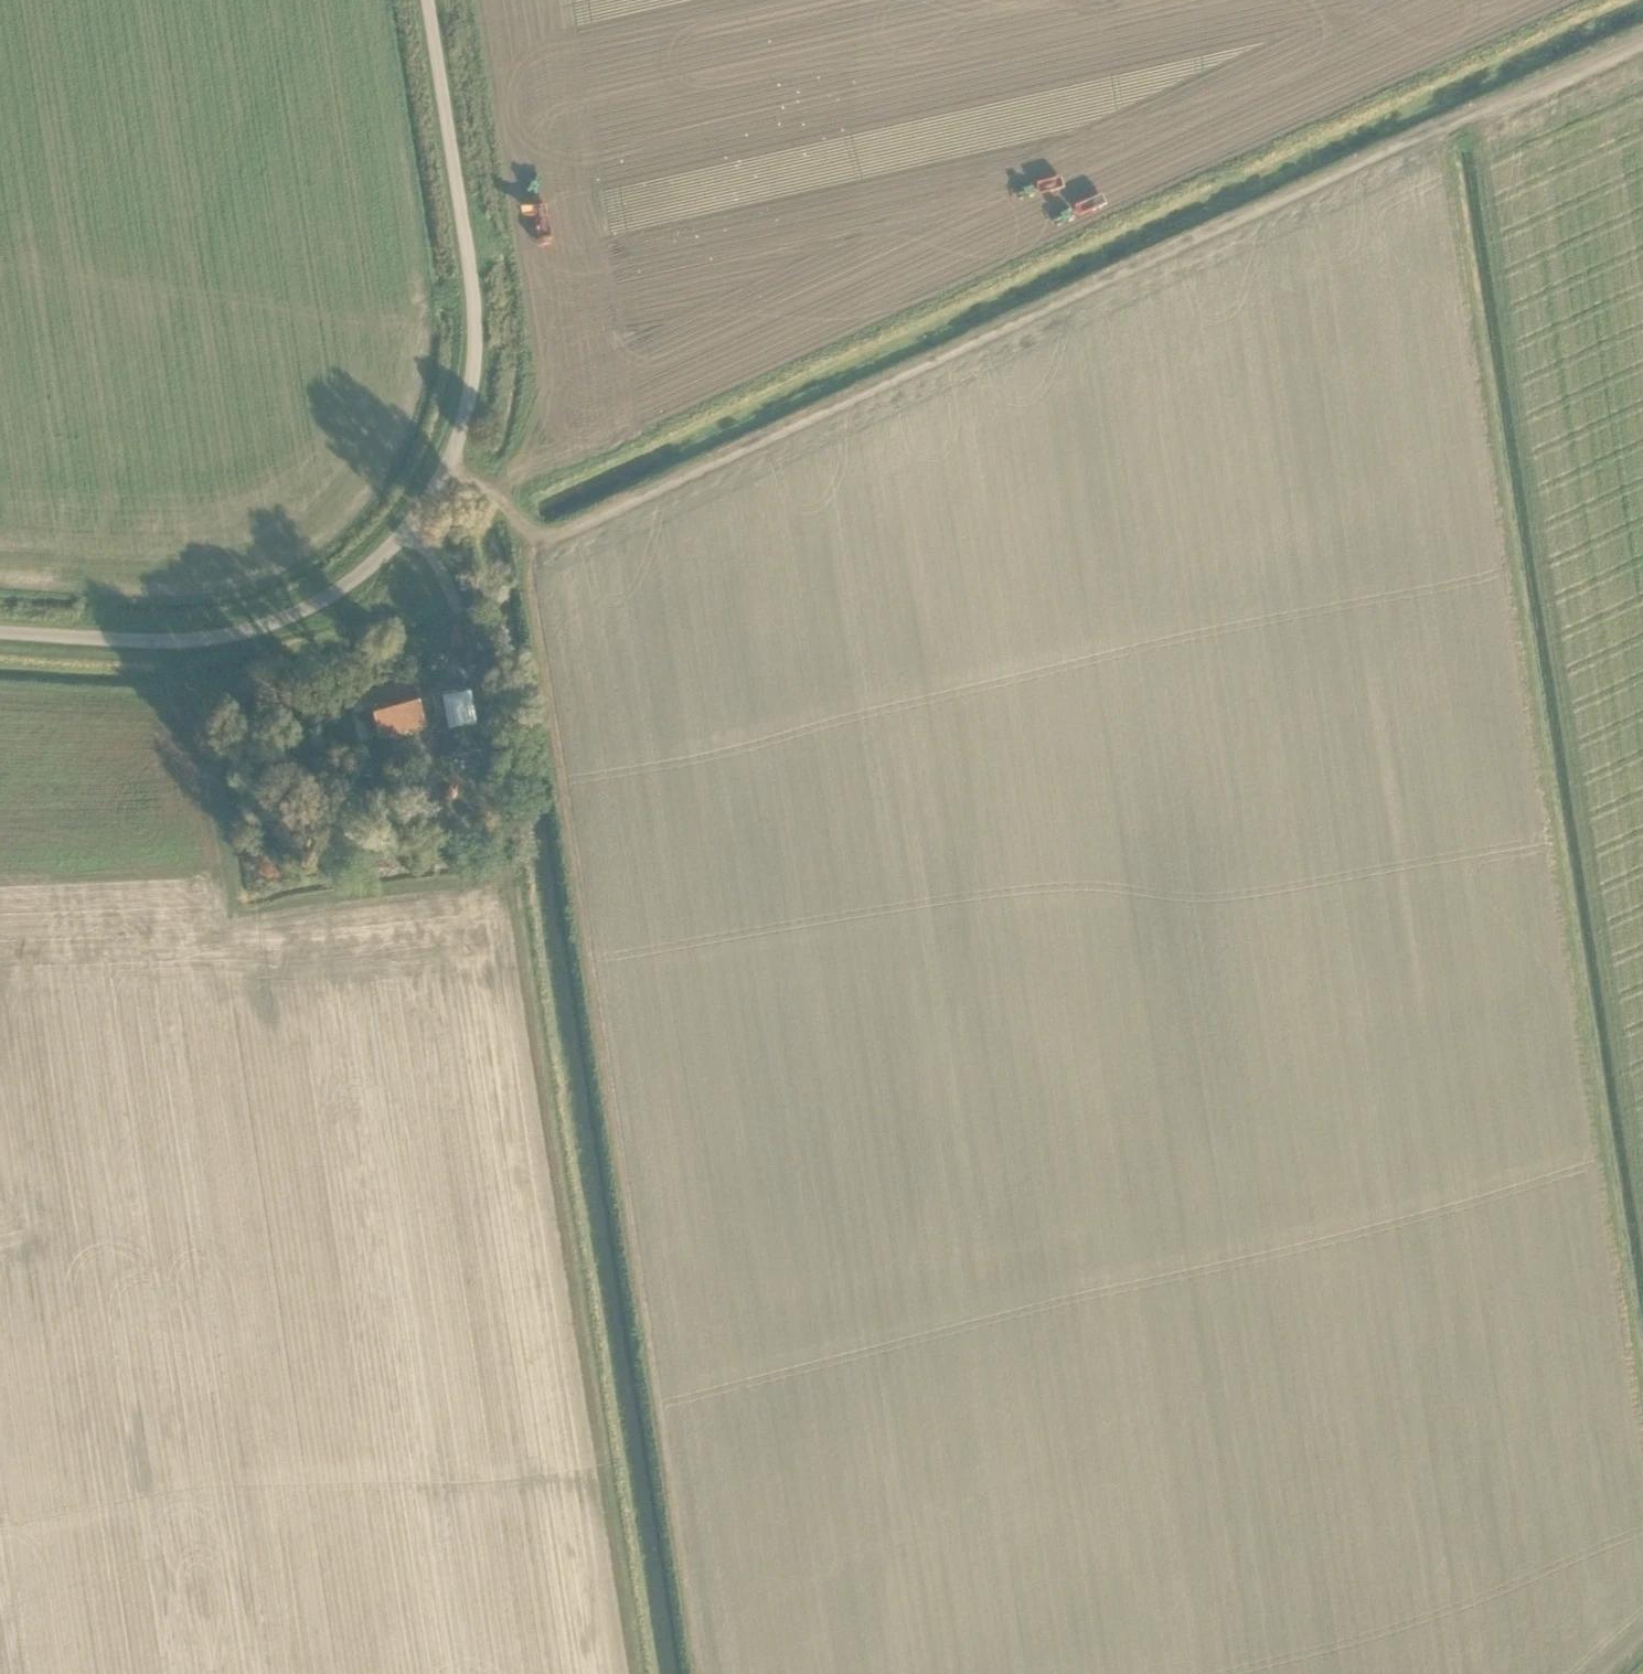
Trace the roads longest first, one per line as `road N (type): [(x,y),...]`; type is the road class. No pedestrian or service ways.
road 1 (track): [(447,467),(489,491),(527,530),(563,531),(1642,31)]
road 2 (unclassified): [(0,633),(222,637),(291,618),(345,584),(408,526),(447,467),(470,391),(475,342),(427,0)]

